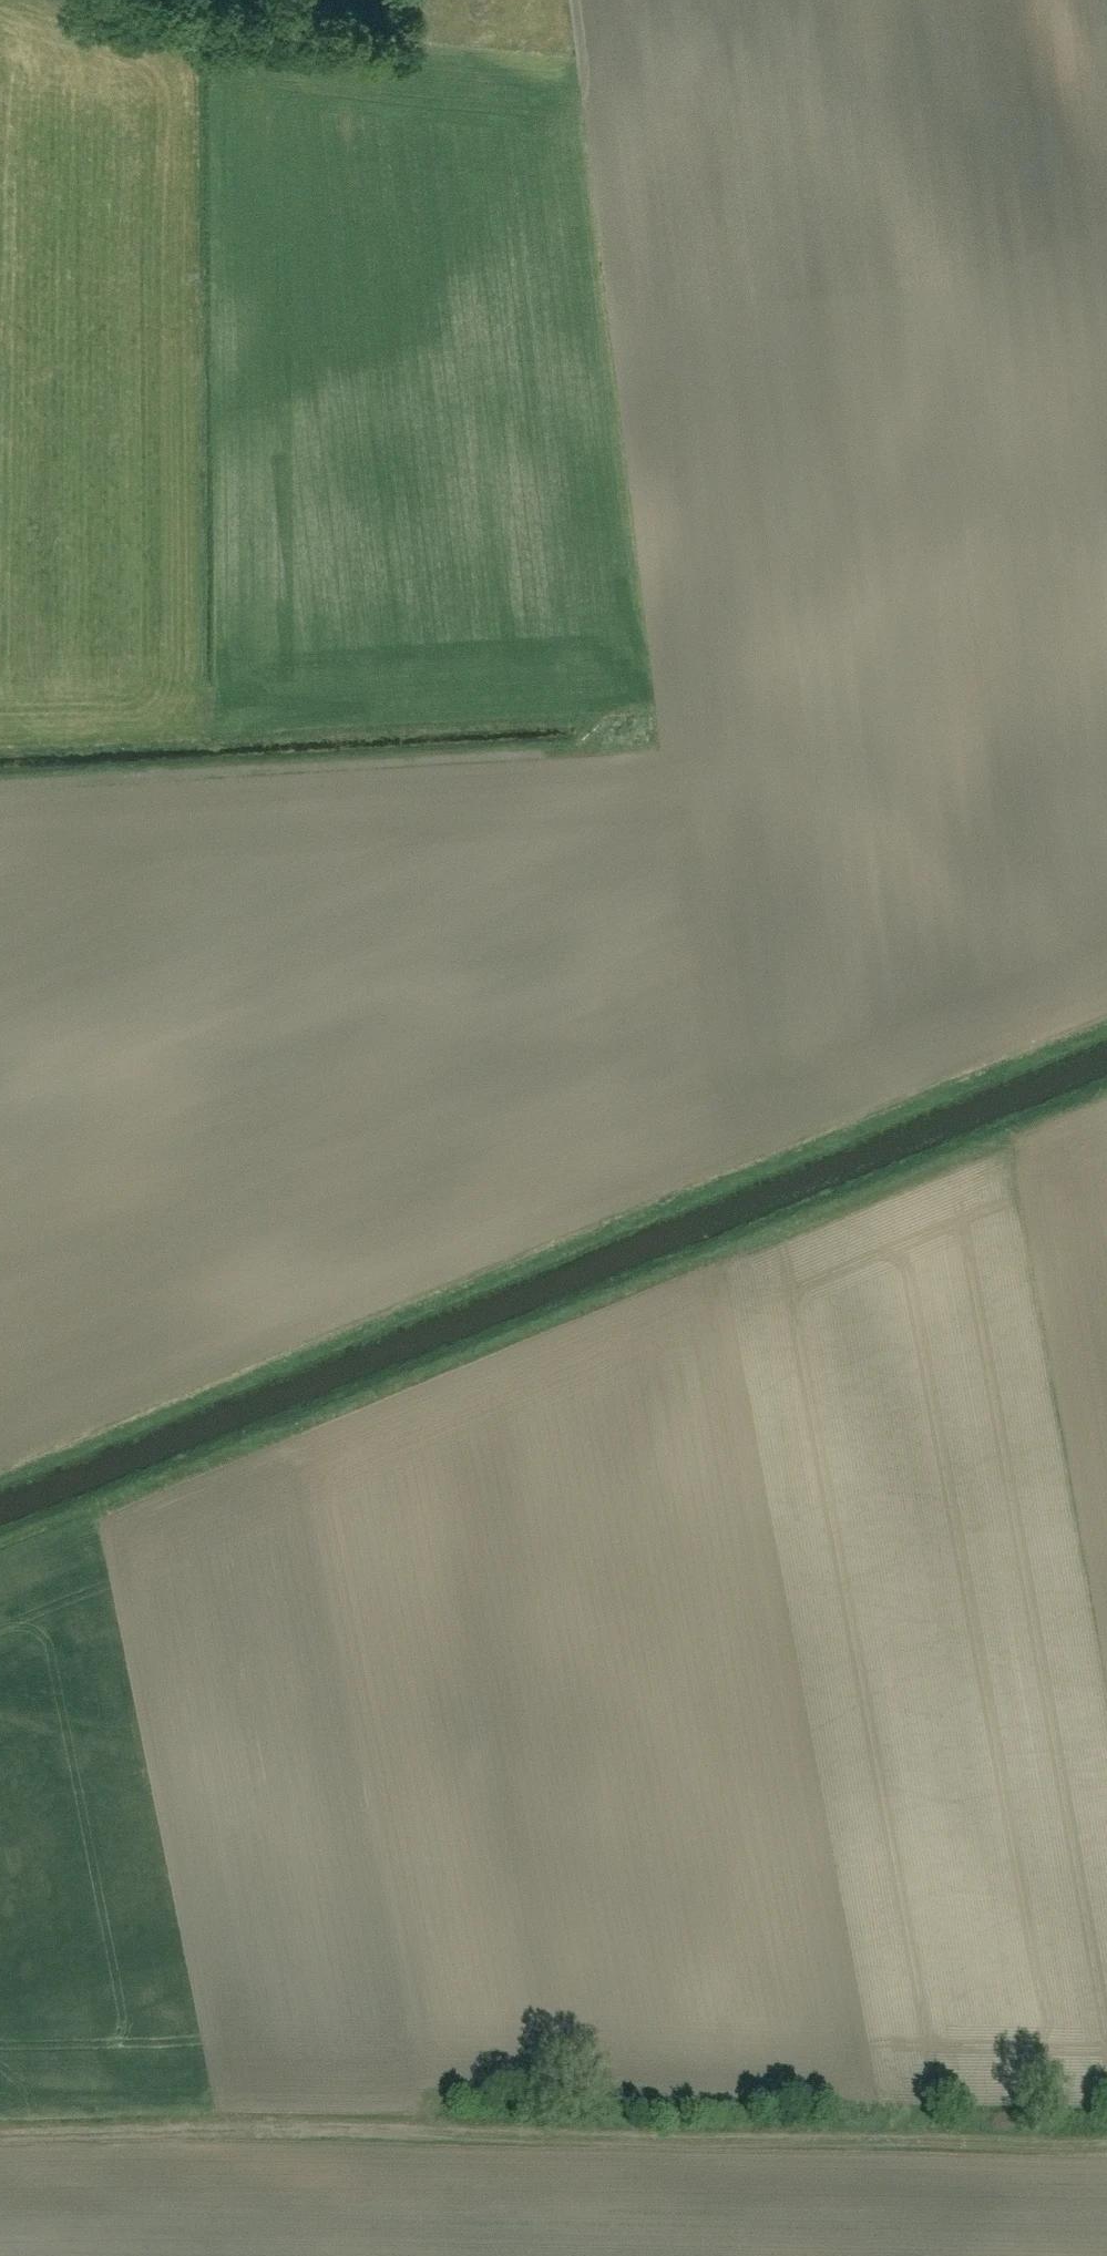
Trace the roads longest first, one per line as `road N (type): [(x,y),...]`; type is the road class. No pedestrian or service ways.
road 1 (track): [(1106,2127),(0,2104)]

